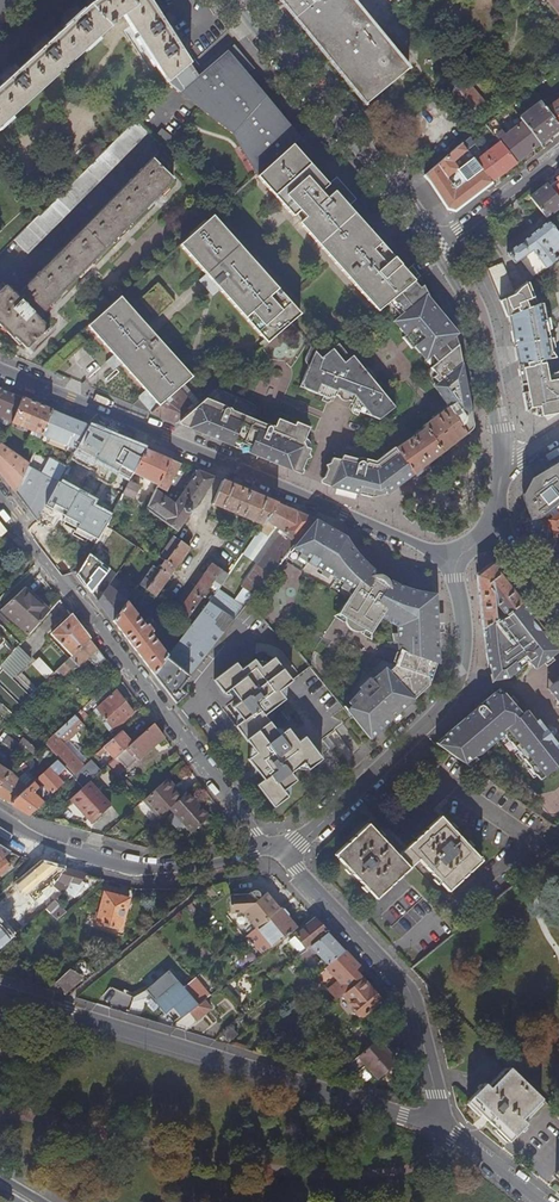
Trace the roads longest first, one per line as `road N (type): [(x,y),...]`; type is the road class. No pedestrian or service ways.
road 1 (residential): [(0,370),(423,548),(457,554)]
road 2 (residential): [(0,995),(437,1125)]
road 3 (residential): [(271,849),(0,497)]
road 4 (residential): [(457,554),(468,632),(468,671),(457,698),(297,842),(271,849)]
road 5 (residential): [(271,849),(410,992),(437,1125)]
road 6 (tertiary): [(434,249),(232,0)]
road 7 (residential): [(271,849),(198,867),(134,870),(0,817)]
road 8 (tertiary): [(502,465),(476,322),(434,249)]
road 9 (residential): [(558,153),(434,249)]
road 10 (residential): [(437,1125),(536,1201)]

